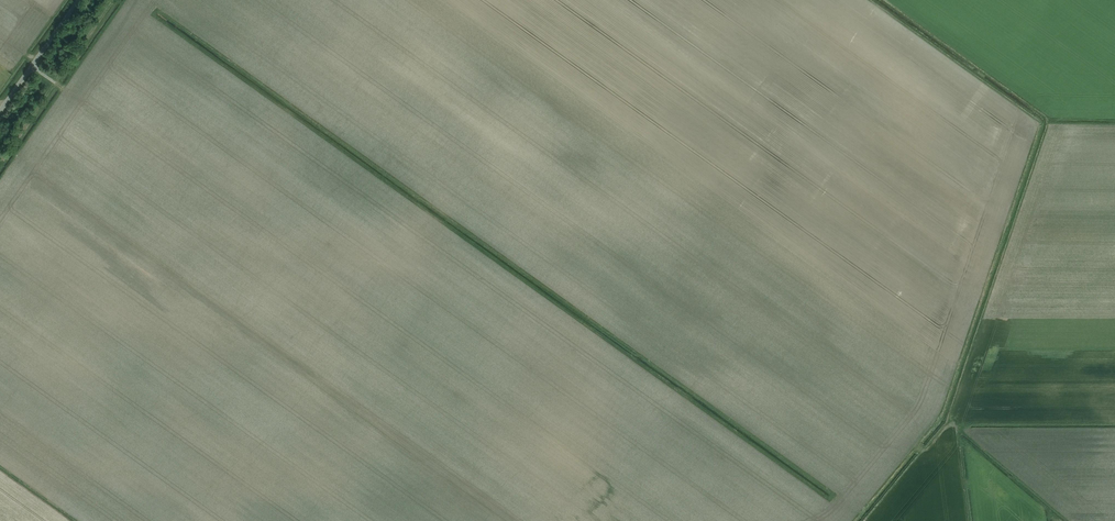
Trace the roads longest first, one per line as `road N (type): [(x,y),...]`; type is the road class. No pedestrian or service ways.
road 1 (unclassified): [(0,109),(78,0)]

